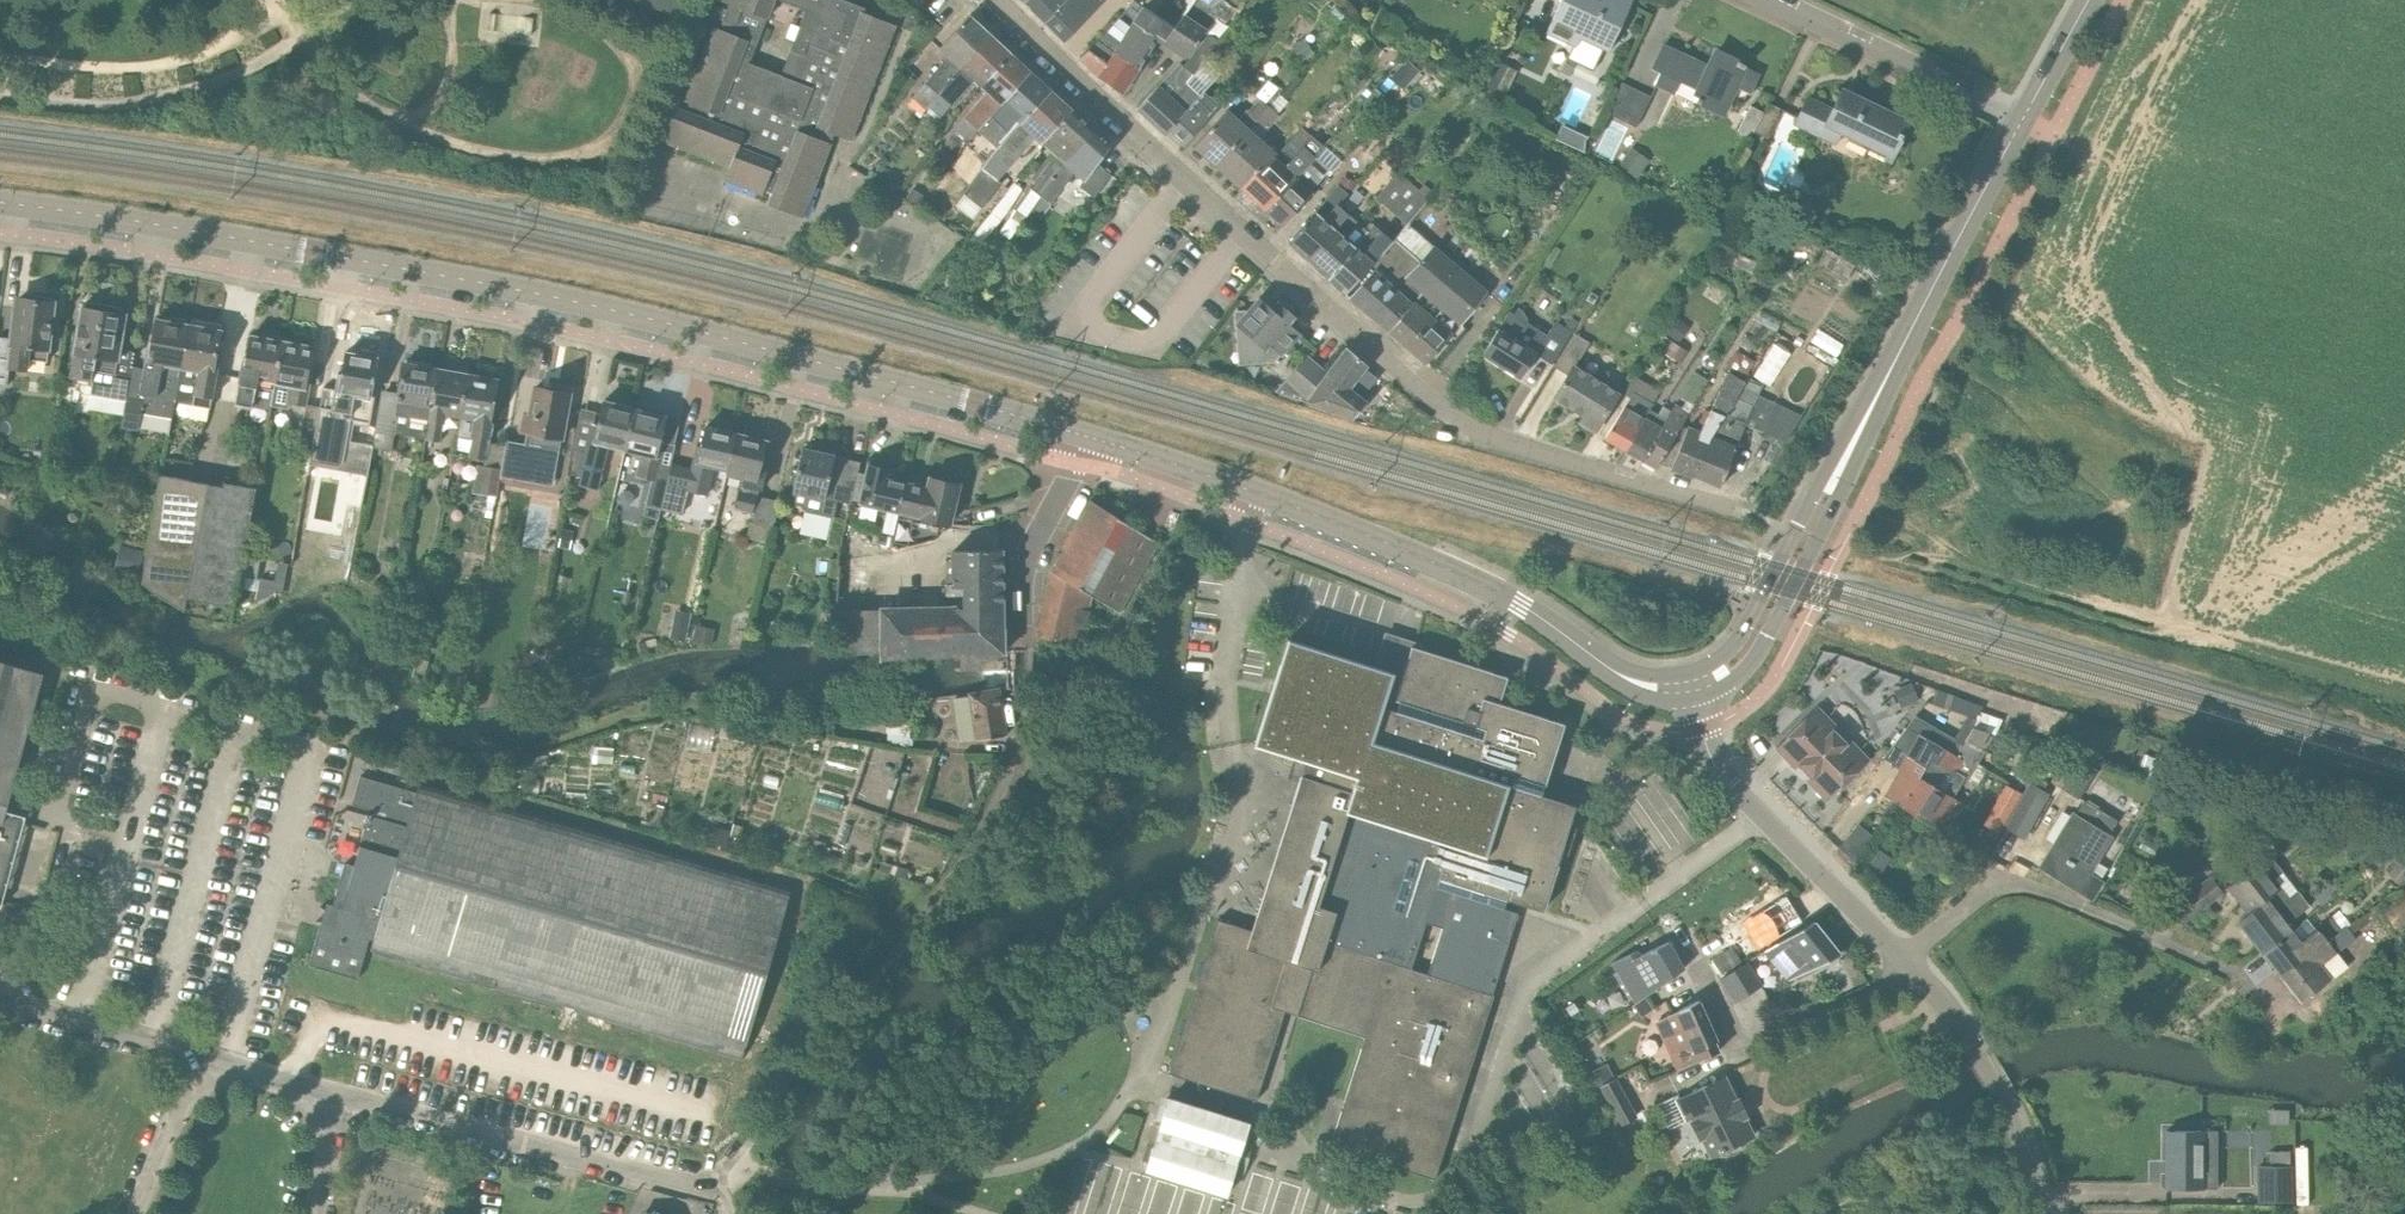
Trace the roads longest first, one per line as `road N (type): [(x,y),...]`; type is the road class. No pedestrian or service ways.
road 1 (tertiary): [(1691,686),(1632,681),(1507,597),(1337,523),(977,405),(534,292),(0,203)]
road 2 (tertiary): [(1691,686),(1727,668),(1761,624),(2022,118)]
road 3 (unclassified): [(2041,1213),(2016,1124),(1971,1040),(1902,956),(1718,770),(1703,729)]
road 4 (residential): [(1269,259),(1456,416),(1510,445),(1753,516)]
road 5 (unclassified): [(715,1189),(330,1093)]
road 6 (residential): [(1269,259),(994,0)]
road 7 (residential): [(2022,118),(1774,0)]
road 8 (unclassified): [(196,1056),(133,1213)]
road 9 (unclassified): [(330,1093),(196,1056)]
road 10 (tertiary): [(2022,118),(2087,0)]
road 11 (unclassified): [(317,1213),(330,1093)]

